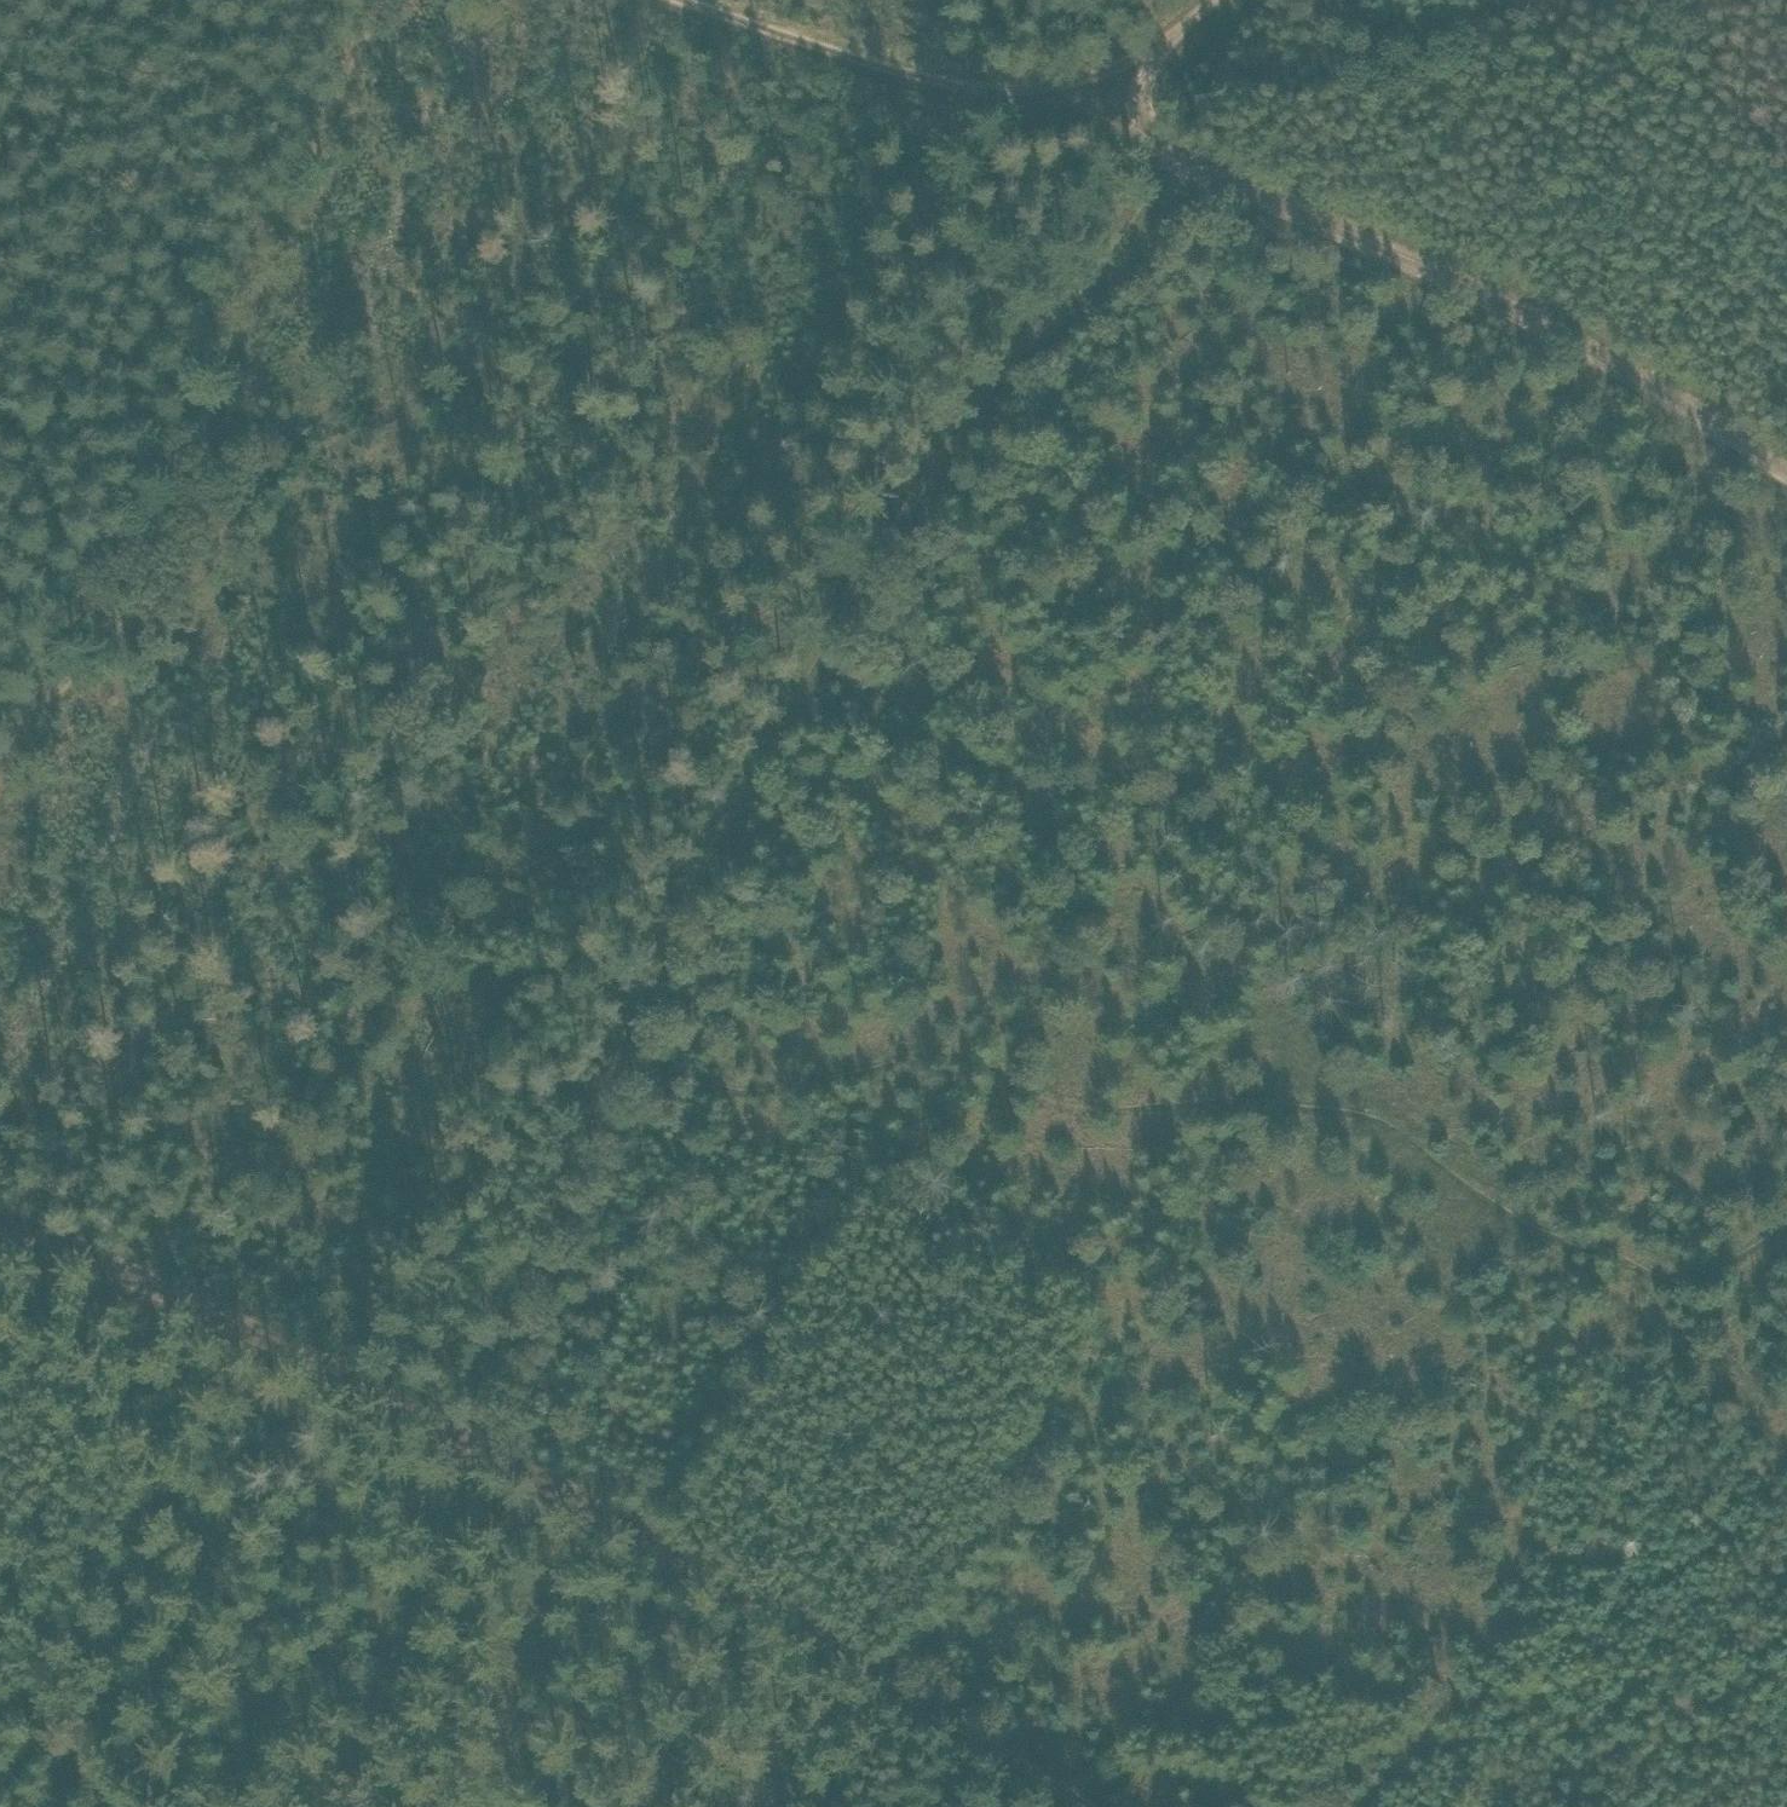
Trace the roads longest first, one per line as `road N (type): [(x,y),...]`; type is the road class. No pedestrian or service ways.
road 1 (track): [(1135,137),(1469,286),(1786,475)]
road 2 (track): [(670,0),(1135,137),(1221,0)]
road 3 (track): [(482,1453),(0,1215)]
road 4 (track): [(597,1077),(482,1453)]

